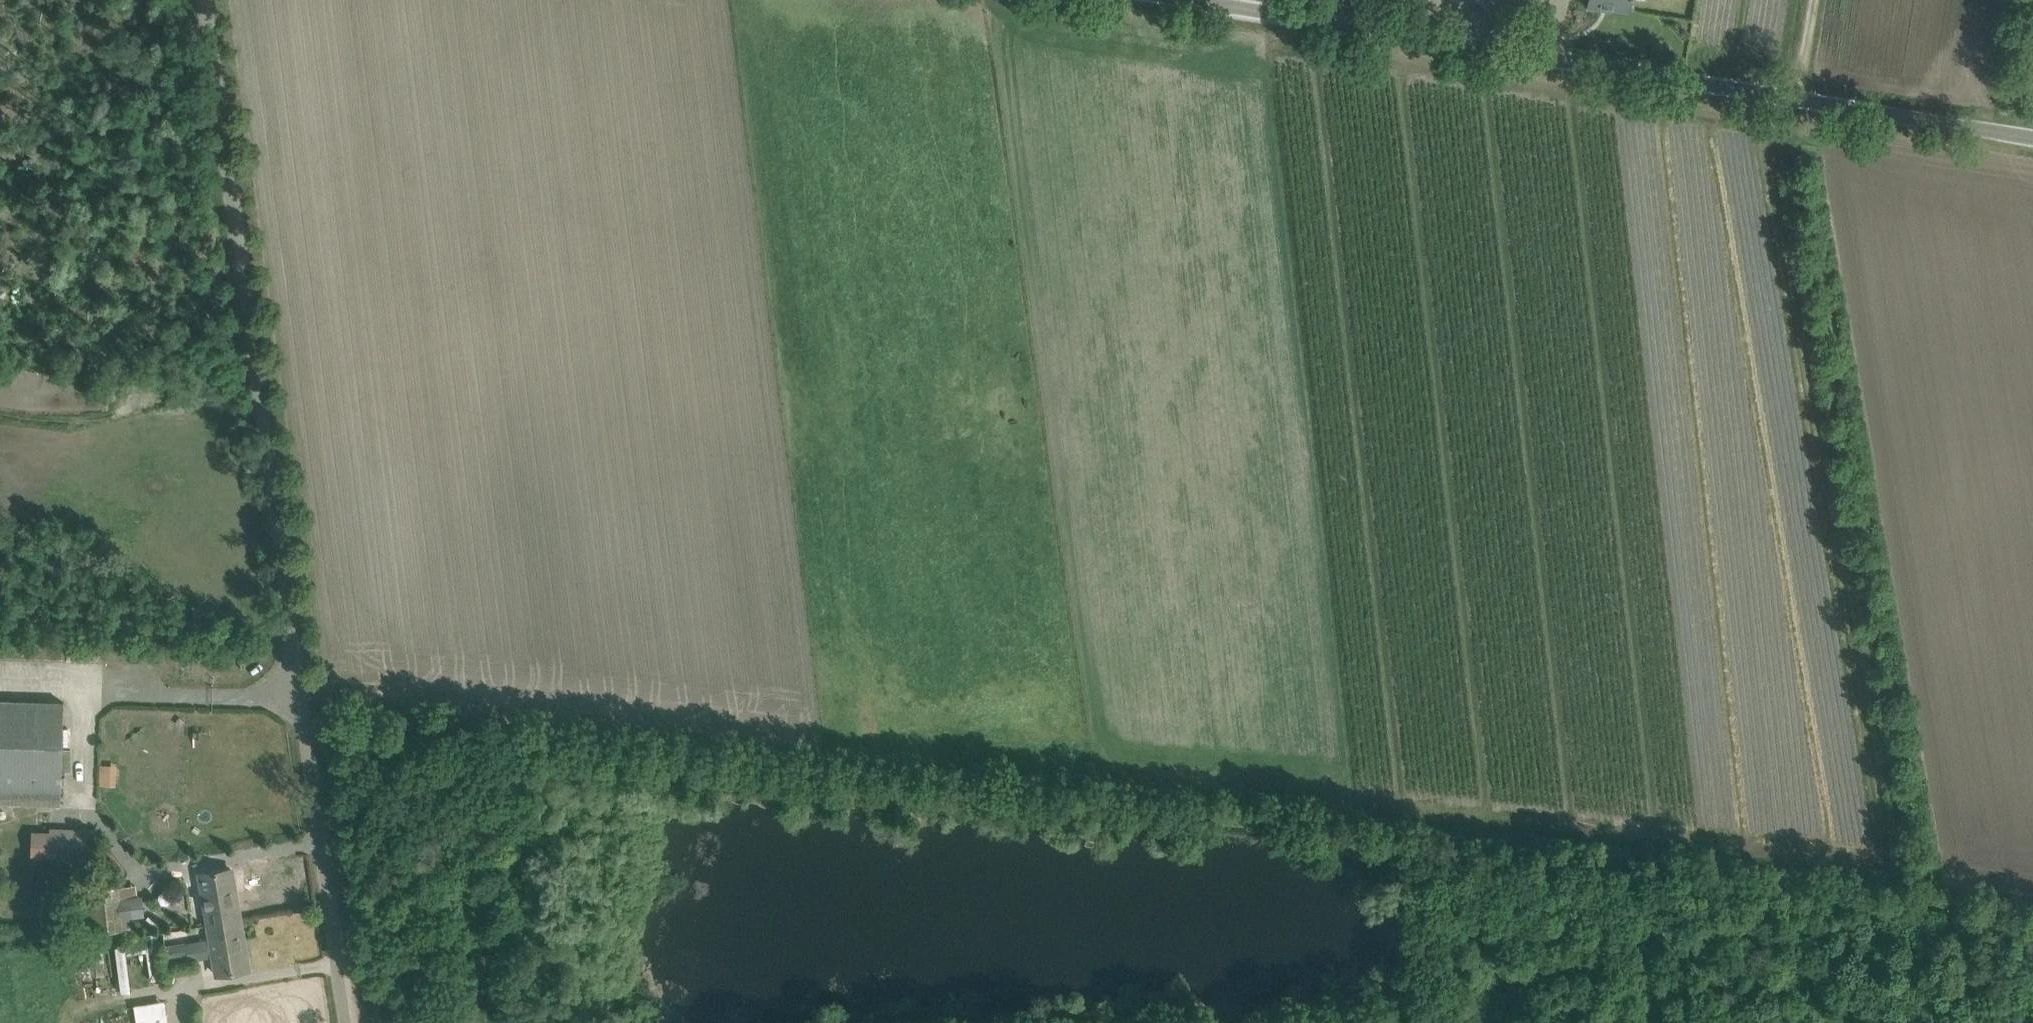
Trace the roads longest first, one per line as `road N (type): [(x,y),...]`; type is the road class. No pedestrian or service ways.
road 1 (unclassified): [(348,1022),(208,0)]
road 2 (unclassified): [(2032,148),(1116,0)]

